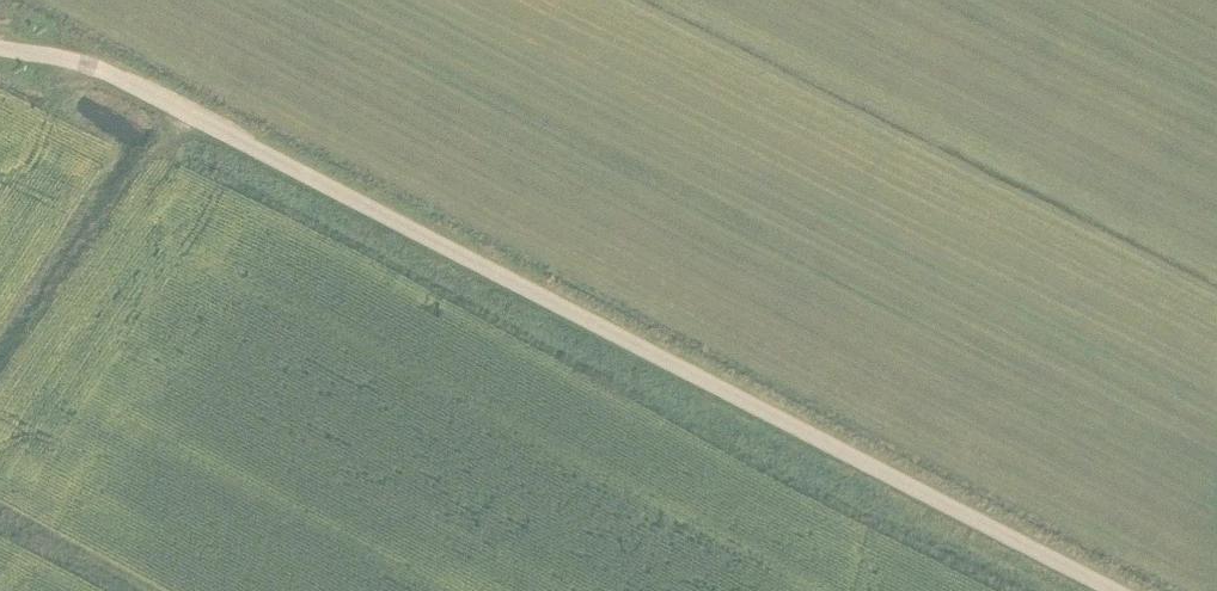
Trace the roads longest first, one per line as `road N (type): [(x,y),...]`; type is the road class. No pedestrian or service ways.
road 1 (unclassified): [(1105,590),(175,105),(74,57),(0,50)]

